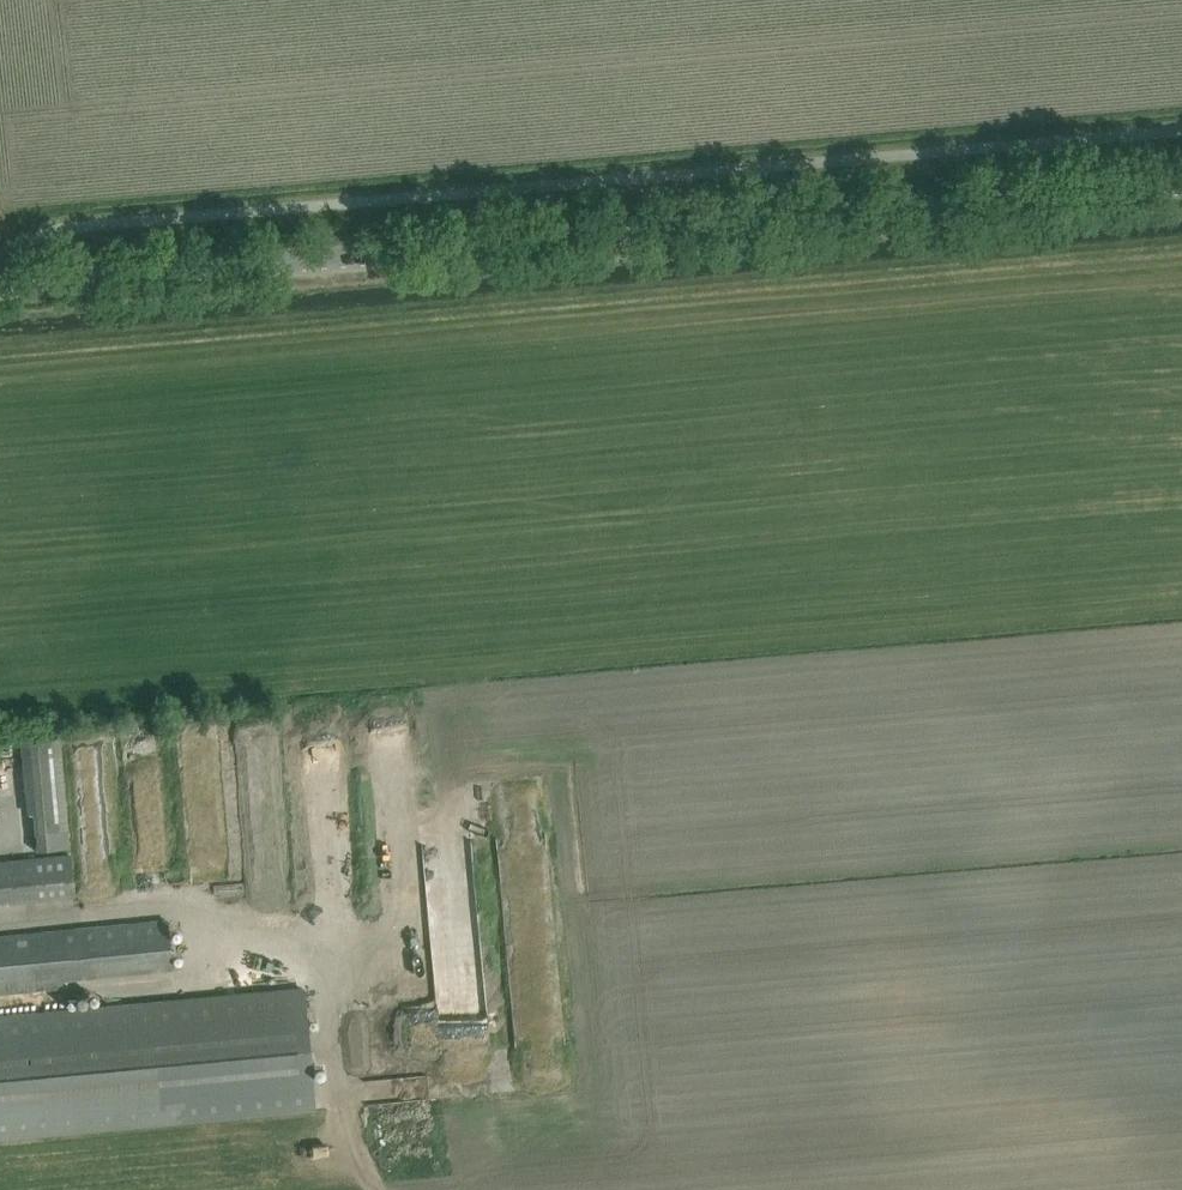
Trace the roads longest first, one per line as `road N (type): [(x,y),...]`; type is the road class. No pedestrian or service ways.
road 1 (tertiary): [(0,287),(1181,177)]

